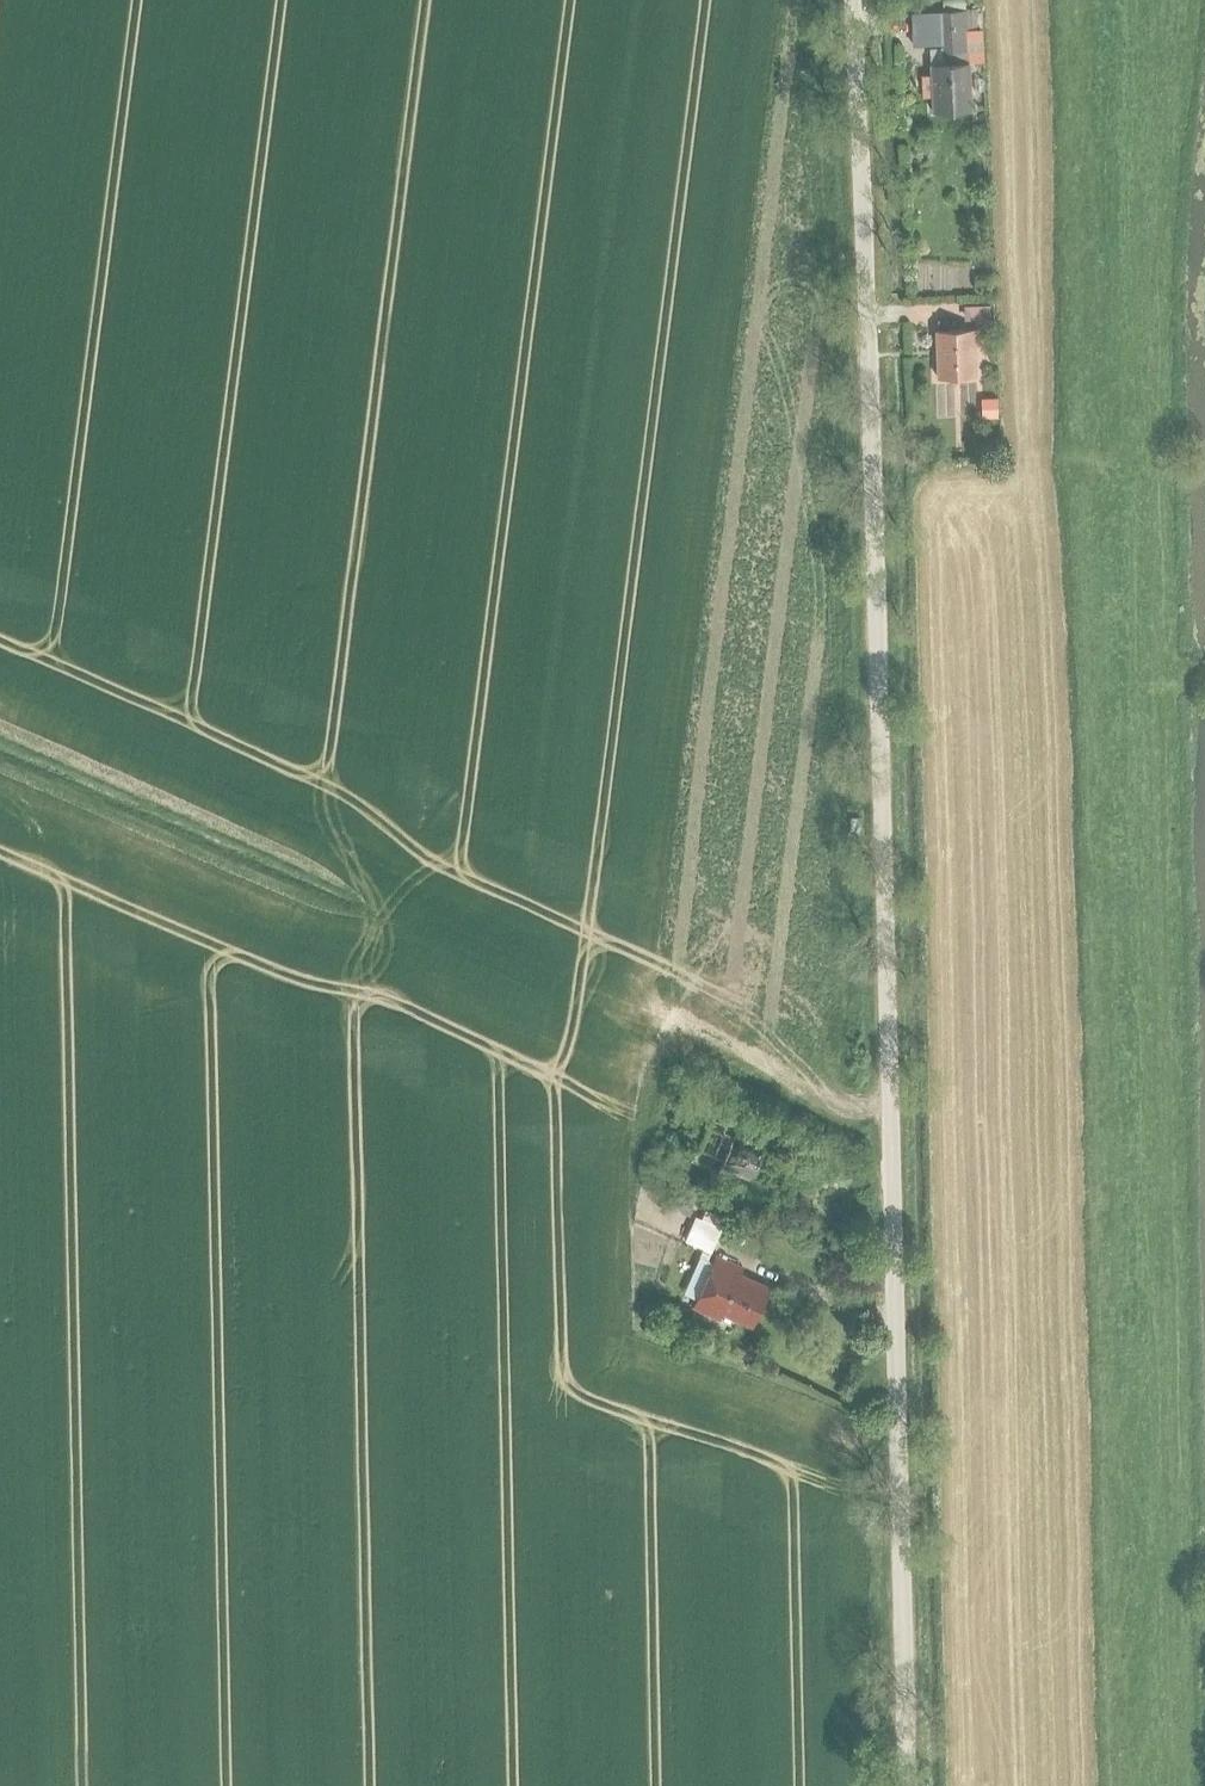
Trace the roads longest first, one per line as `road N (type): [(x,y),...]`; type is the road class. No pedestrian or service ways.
road 1 (unclassified): [(904,1785),(851,0)]

